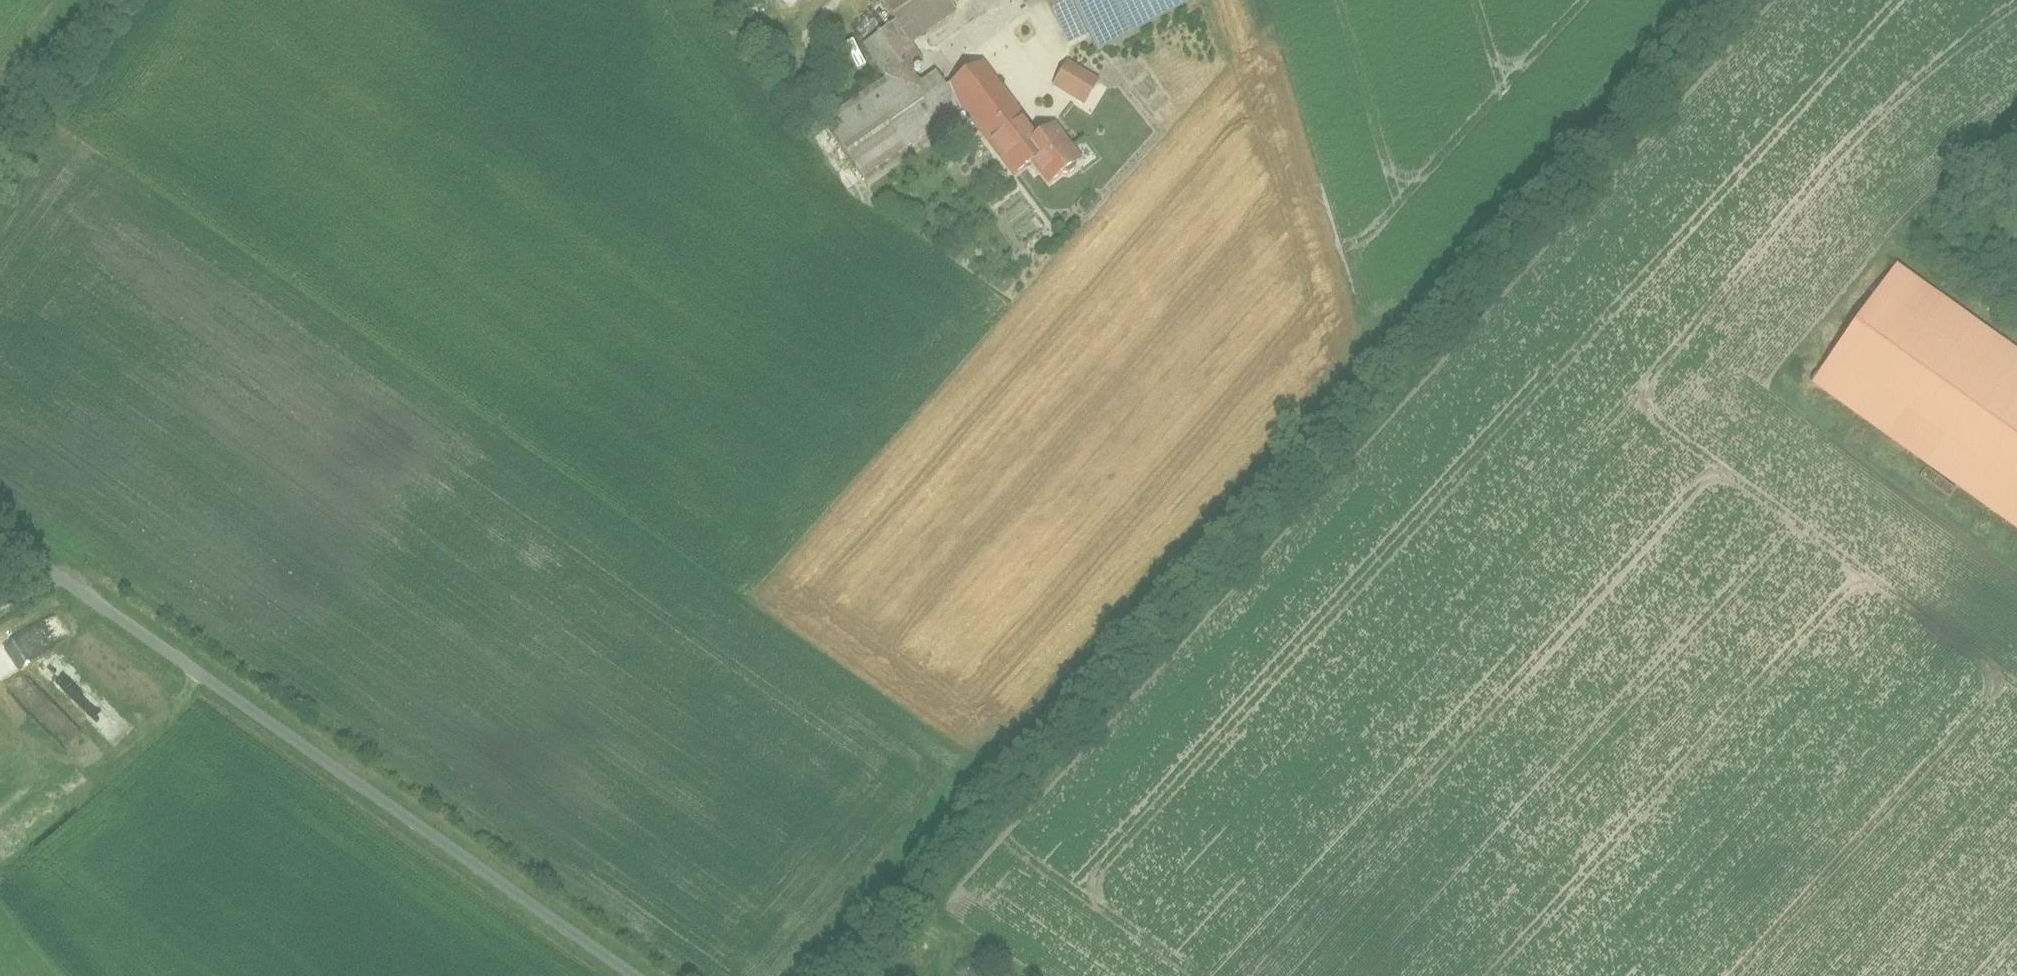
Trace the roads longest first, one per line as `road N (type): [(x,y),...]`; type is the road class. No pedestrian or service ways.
road 1 (residential): [(0,538),(633,975)]
road 2 (residential): [(0,122),(89,0)]

